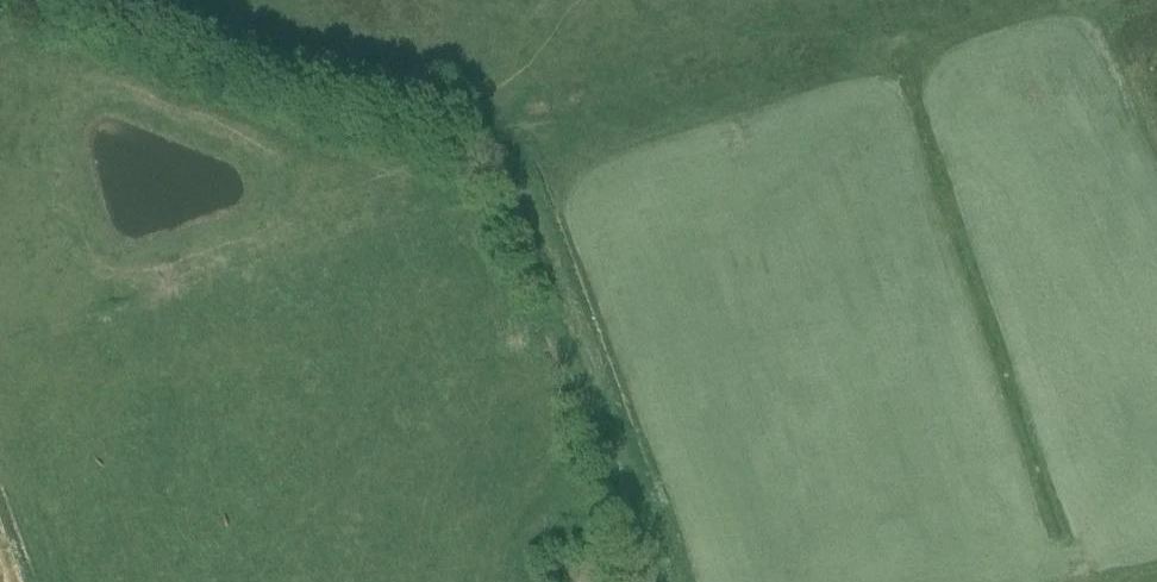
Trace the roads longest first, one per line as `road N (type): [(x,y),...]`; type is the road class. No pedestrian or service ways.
road 1 (track): [(506,89),(491,112),(661,581)]

